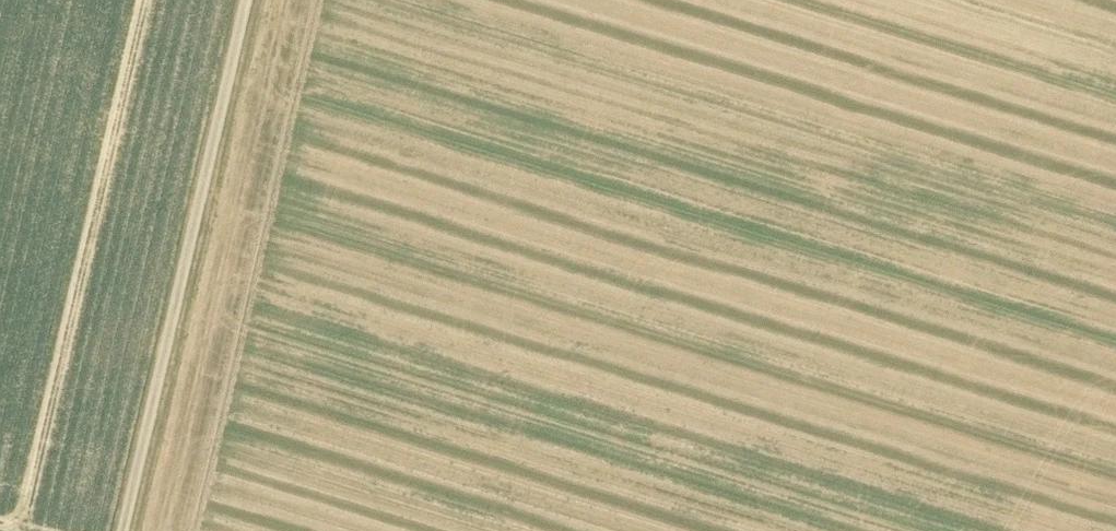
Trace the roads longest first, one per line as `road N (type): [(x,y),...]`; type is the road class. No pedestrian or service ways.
road 1 (track): [(251,0),(135,530)]

